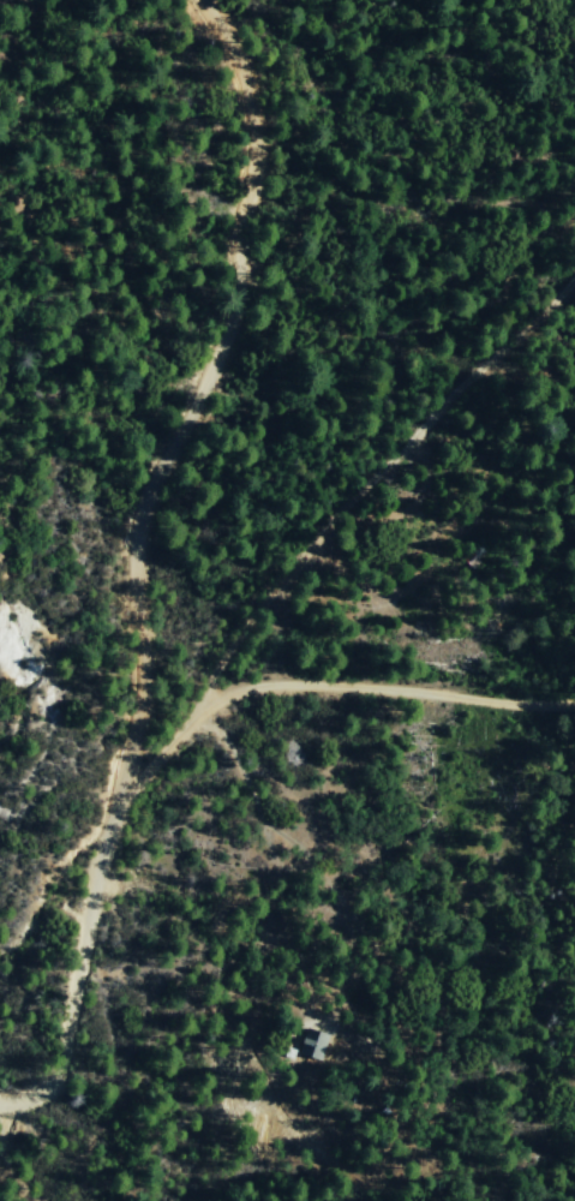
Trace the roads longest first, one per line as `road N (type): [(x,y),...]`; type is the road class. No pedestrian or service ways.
road 1 (residential): [(211,0),(245,59),(228,304),(128,527),(118,788),(54,1071),(0,1098)]
road 2 (residential): [(199,703),(252,609),(574,269)]
road 3 (residential): [(574,711),(317,687),(199,703),(118,788)]

